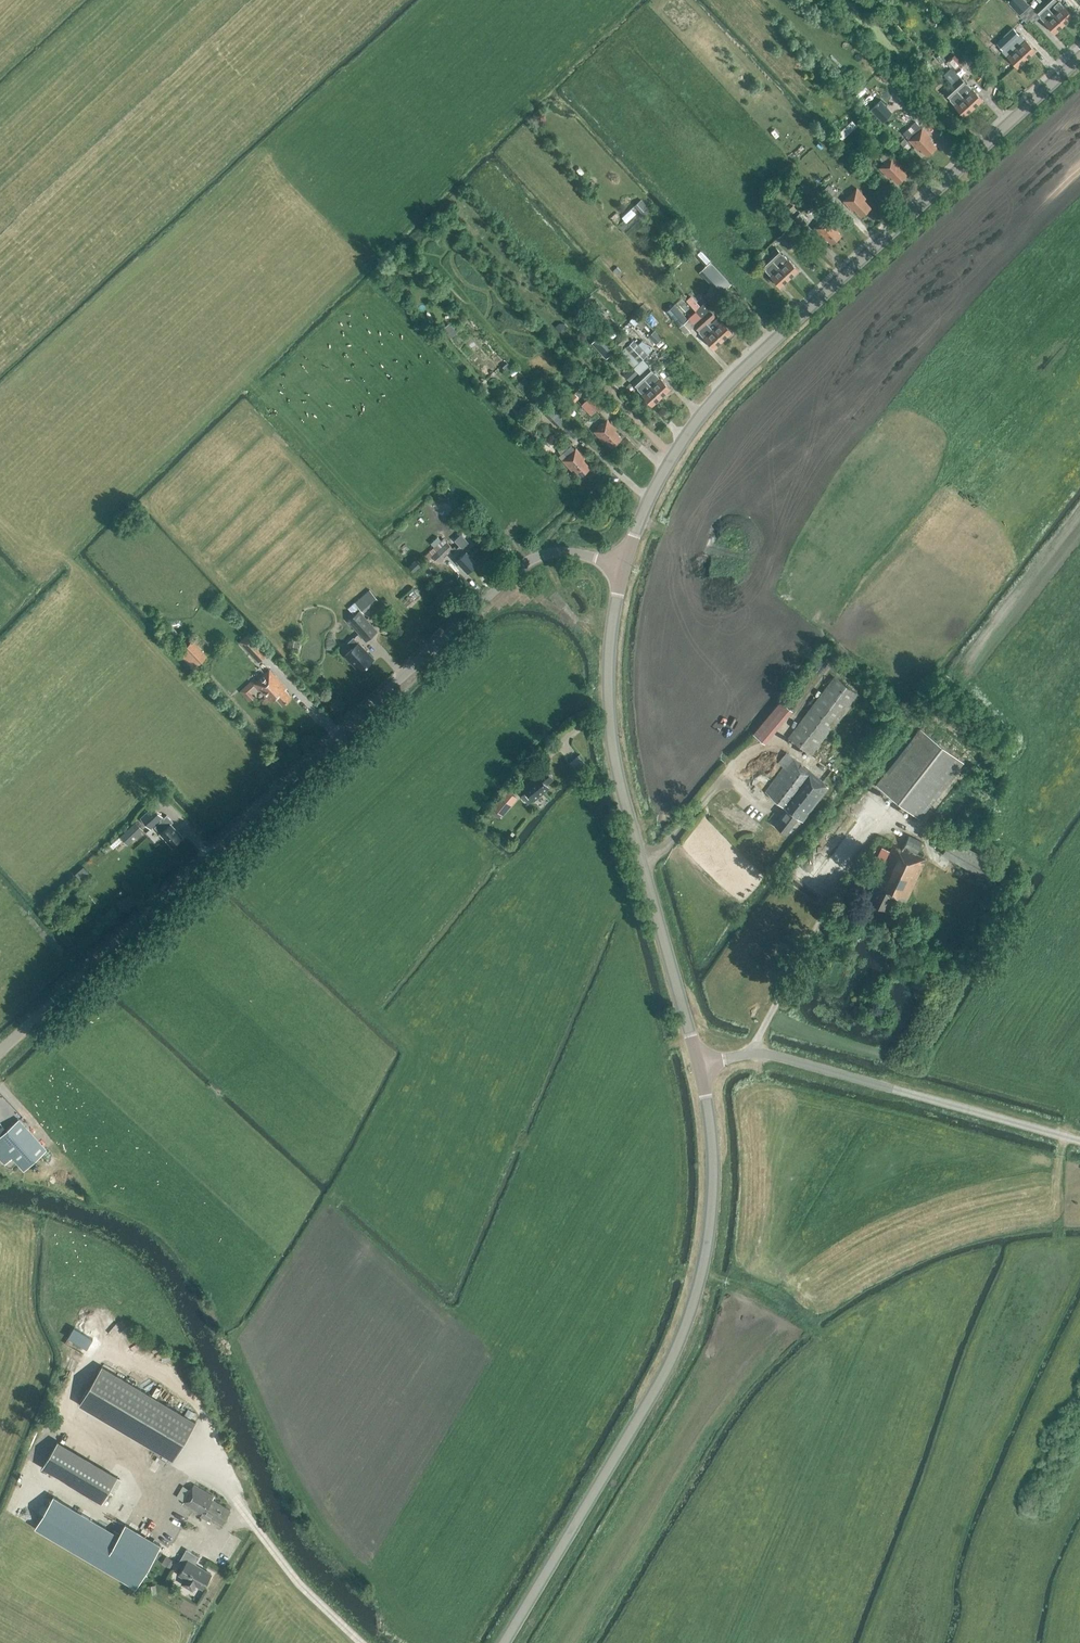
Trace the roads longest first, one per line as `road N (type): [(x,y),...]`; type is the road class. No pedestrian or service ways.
road 1 (unclassified): [(623,565),(547,554),(518,569),(0,1053)]
road 2 (tertiary): [(623,565),(661,477),(726,385),(1079,55)]
road 3 (tertiary): [(502,1642),(668,1366),(695,1299),(713,1187),(712,1132),(698,1065)]
road 4 (tertiary): [(698,1065),(616,764),(608,681),(623,565)]
road 5 (unclassified): [(1079,1142),(779,1057),(698,1065)]

